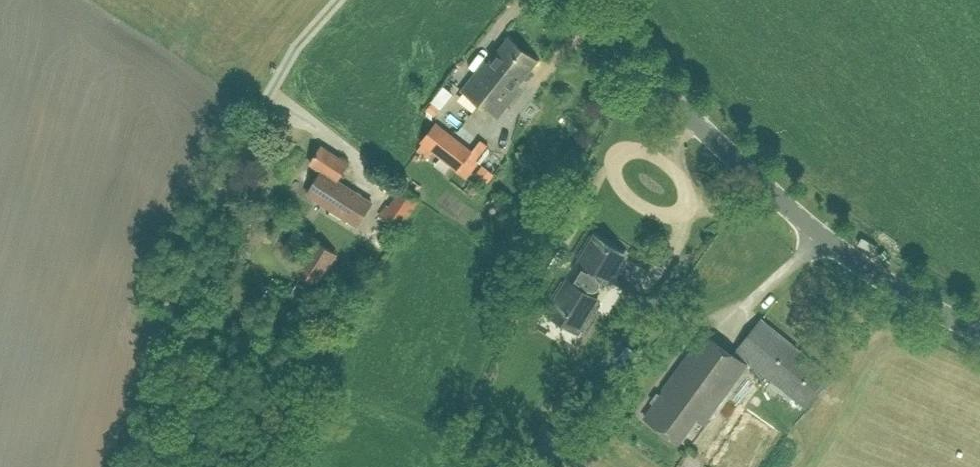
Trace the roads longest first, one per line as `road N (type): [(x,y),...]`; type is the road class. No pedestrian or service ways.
road 1 (tertiary): [(979,330),(822,238),(655,81),(590,0)]

